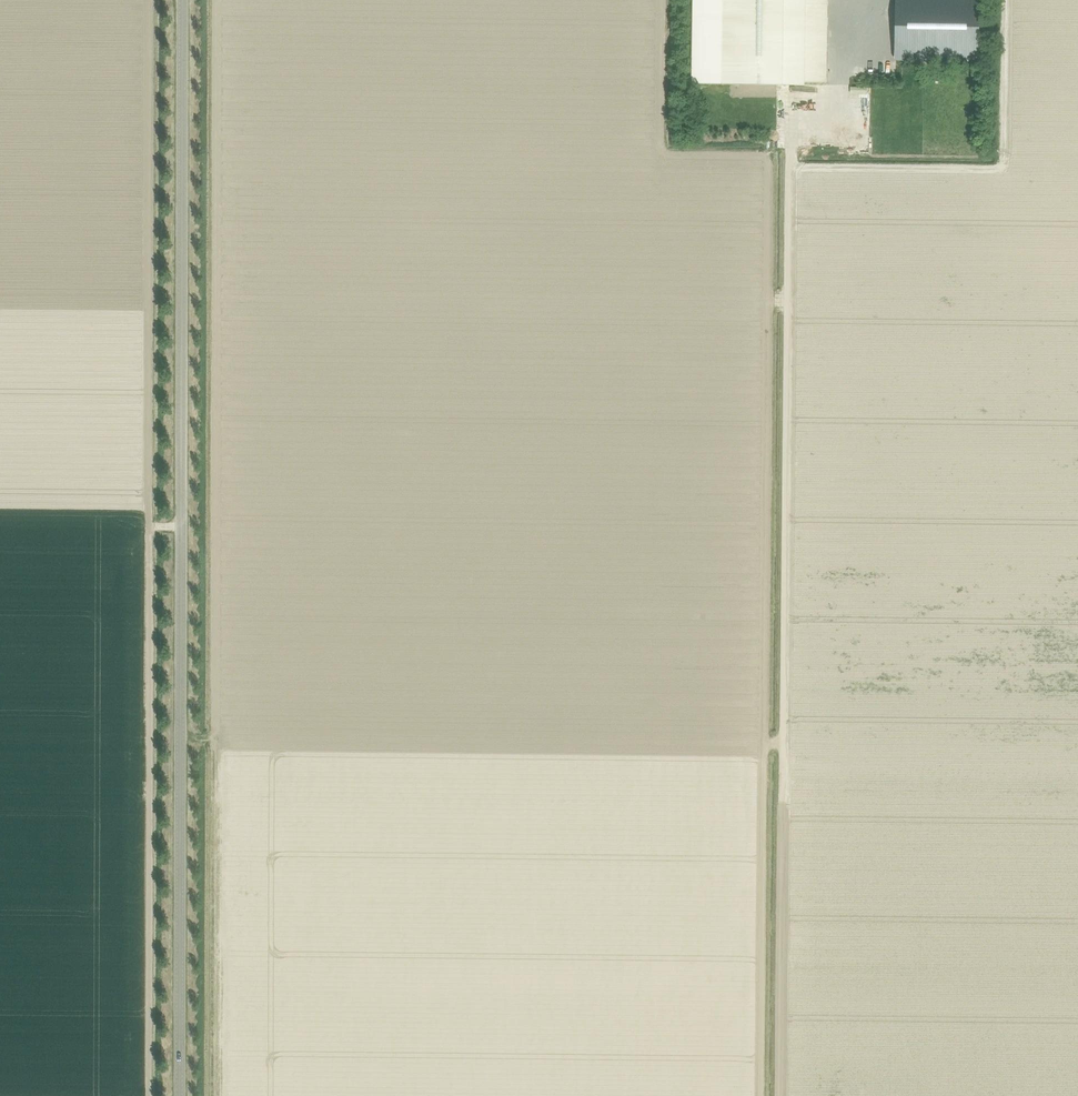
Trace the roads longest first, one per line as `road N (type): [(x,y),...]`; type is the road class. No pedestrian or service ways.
road 1 (unclassified): [(179,1095),(182,0)]

